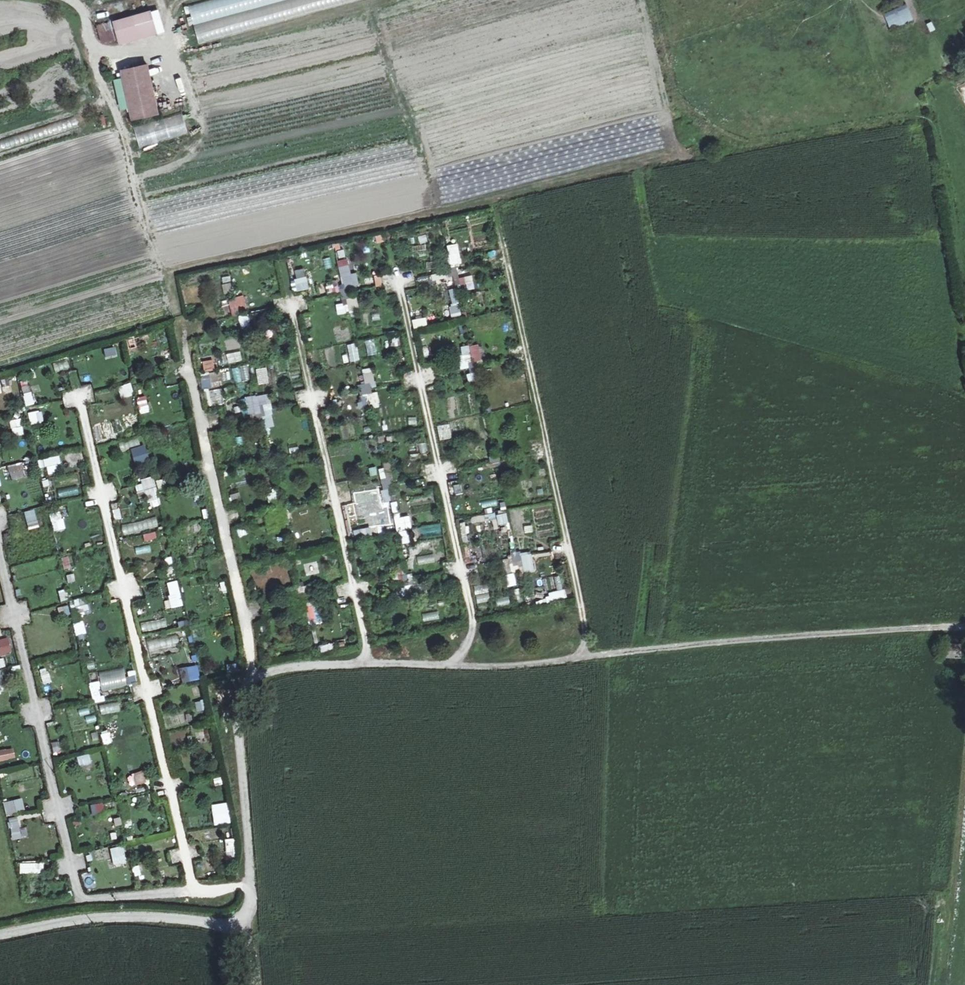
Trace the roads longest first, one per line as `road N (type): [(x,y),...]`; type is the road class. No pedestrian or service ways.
road 1 (unclassified): [(964,629),(709,641),(485,670),(310,668),(253,680),(237,702),(251,896),(238,931)]
road 2 (track): [(251,885),(209,893),(191,880),(77,394)]
road 3 (track): [(196,889),(80,897),(0,559)]
road 4 (track): [(388,232),(472,615),(466,647),(442,668)]
road 5 (track): [(500,216),(582,602),(580,659)]
road 6 (track): [(289,263),(366,642),(354,666)]
road 7 (track): [(185,324),(253,680)]
road 8 (unclassified): [(0,935),(84,919),(197,921),(238,931)]

